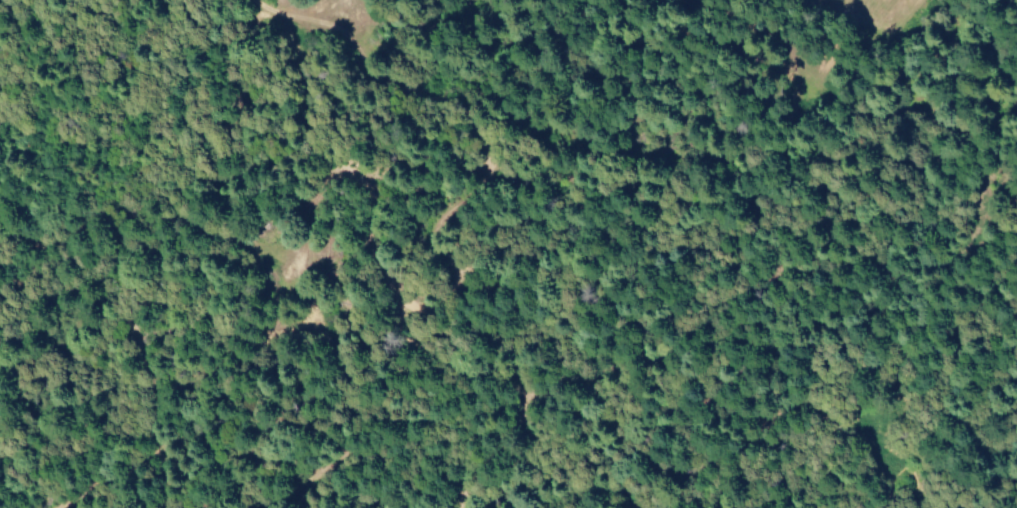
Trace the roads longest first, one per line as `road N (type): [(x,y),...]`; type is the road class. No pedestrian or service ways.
road 1 (residential): [(70,507),(153,441),(136,292),(160,241),(184,230),(282,235),(340,170),(391,186),(424,216),(501,357),(508,409),(457,507)]
road 2 (residential): [(873,507),(893,477),(911,394),(978,295),(993,216),(1016,182)]

